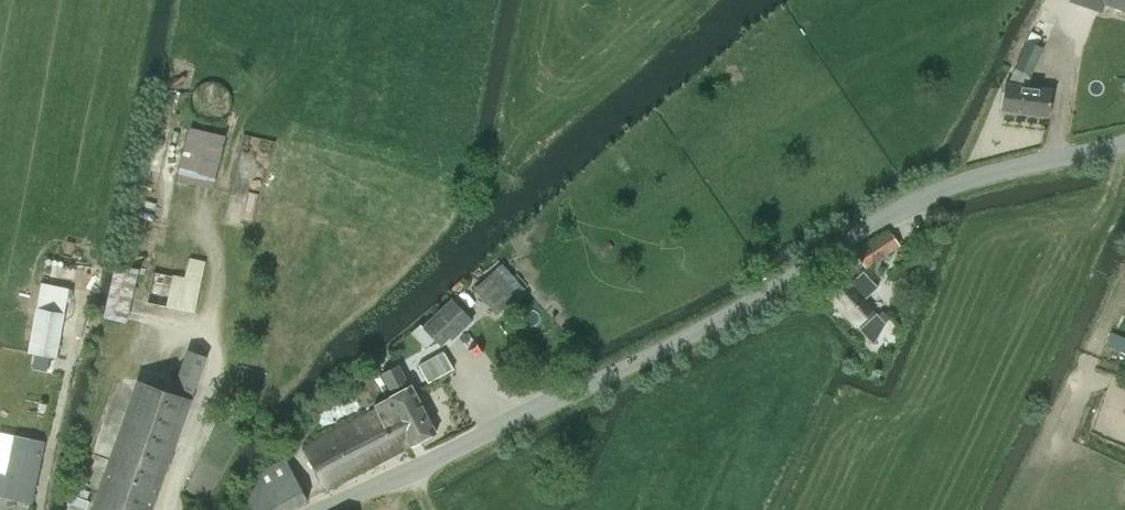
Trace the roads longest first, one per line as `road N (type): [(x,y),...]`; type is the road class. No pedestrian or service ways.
road 1 (unclassified): [(309,509),(774,283),(902,197),(1029,152),(1124,134)]

